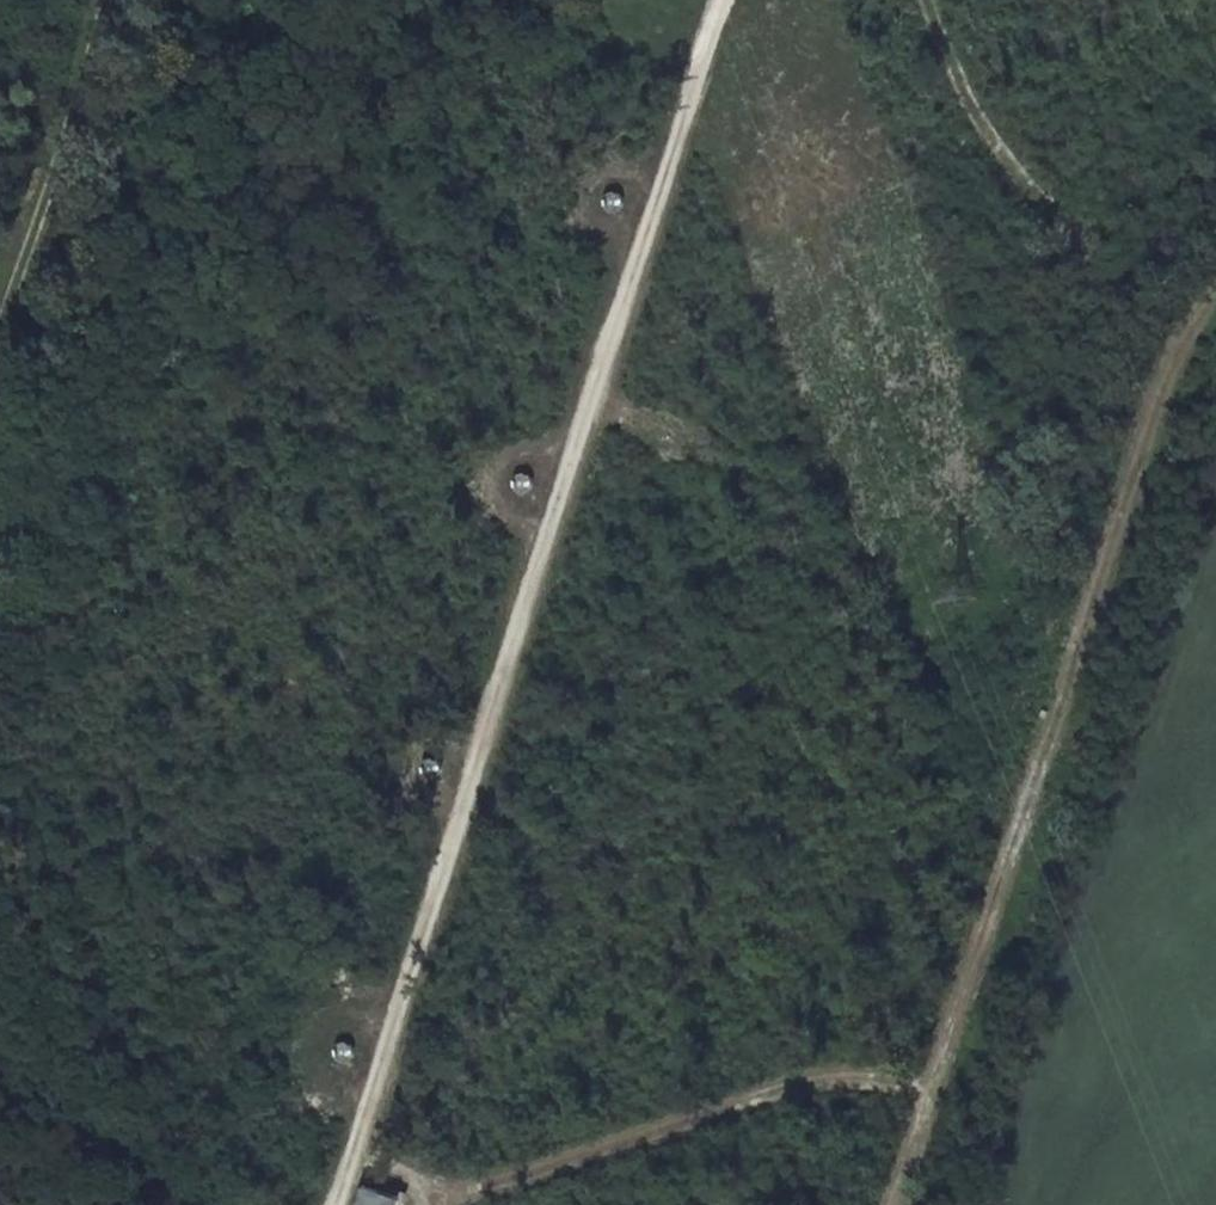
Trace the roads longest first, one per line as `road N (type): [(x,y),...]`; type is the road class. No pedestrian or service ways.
road 1 (track): [(341,1204),(724,0)]
road 2 (track): [(1215,307),(1162,386),(897,1204)]
road 3 (track): [(457,1204),(488,1178),(839,1069),(934,1090)]
road 4 (track): [(0,319),(105,0)]

